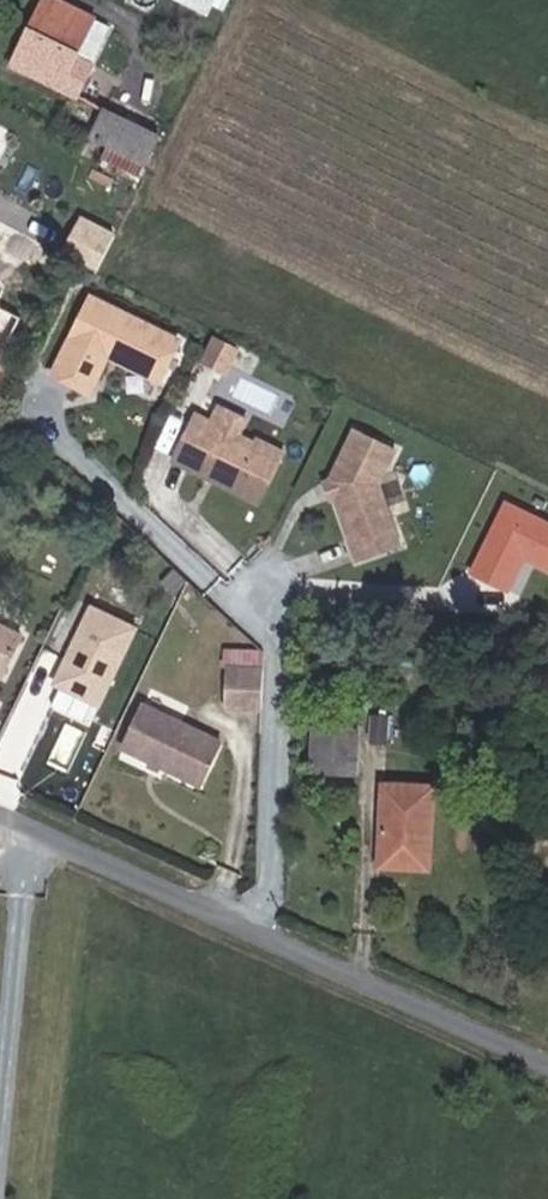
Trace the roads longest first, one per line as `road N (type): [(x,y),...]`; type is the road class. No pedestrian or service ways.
road 1 (unclassified): [(547,1064),(0,814)]

